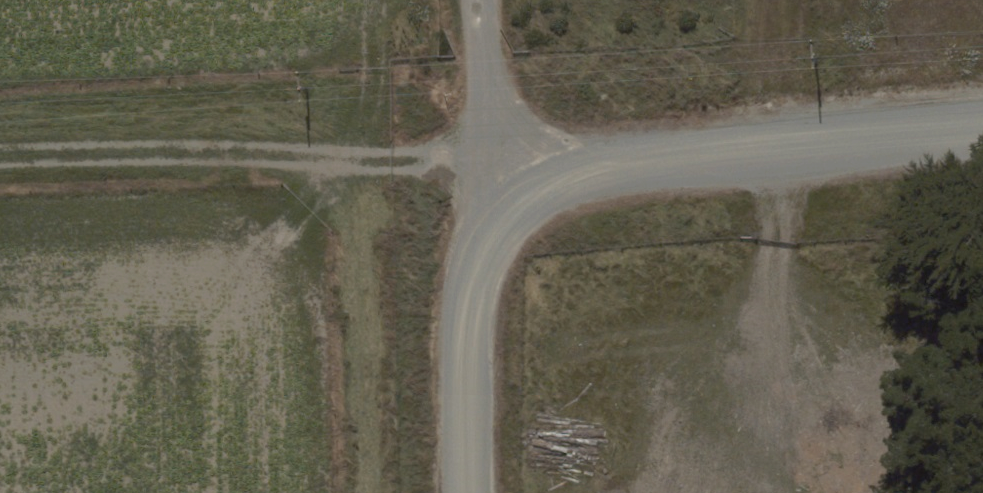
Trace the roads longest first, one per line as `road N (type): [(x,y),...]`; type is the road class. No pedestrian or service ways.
road 1 (track): [(0,153),(292,156),(388,168),(488,160)]
road 2 (unclassified): [(521,207),(578,182),(662,163),(982,139)]
road 3 (unclassified): [(521,207),(489,239),(468,285),(458,332),(459,492)]
road 4 (unclassified): [(484,0),(488,160),(497,185),(521,207)]

